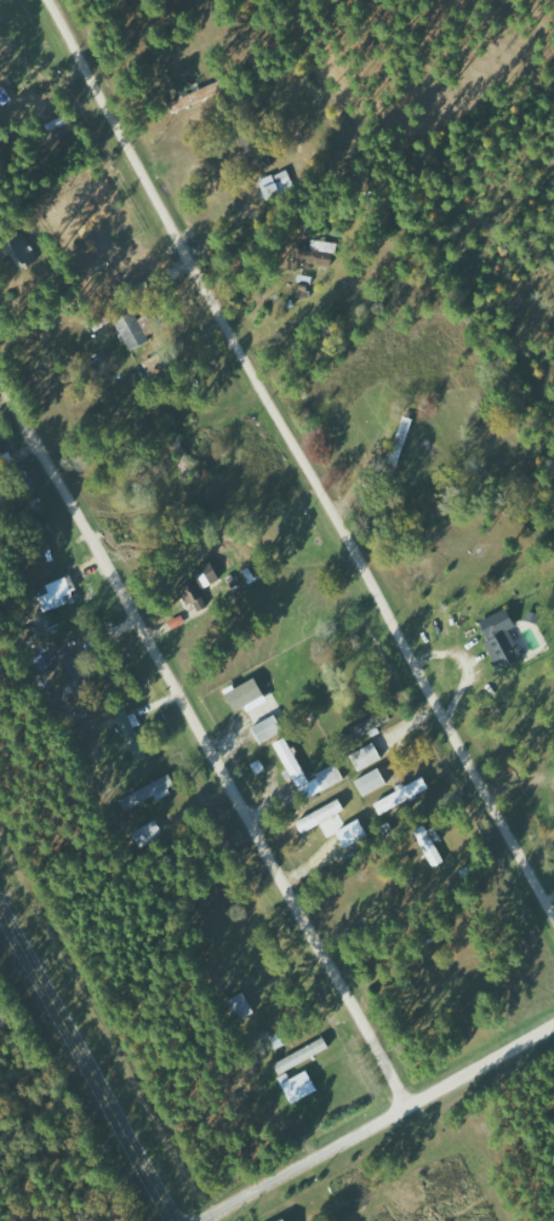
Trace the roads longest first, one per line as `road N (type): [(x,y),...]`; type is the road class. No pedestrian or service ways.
road 1 (residential): [(41,0),(553,927)]
road 2 (residential): [(0,382),(405,1106)]
road 3 (secondary): [(177,1220),(0,905)]
road 4 (residential): [(553,1026),(405,1106)]

